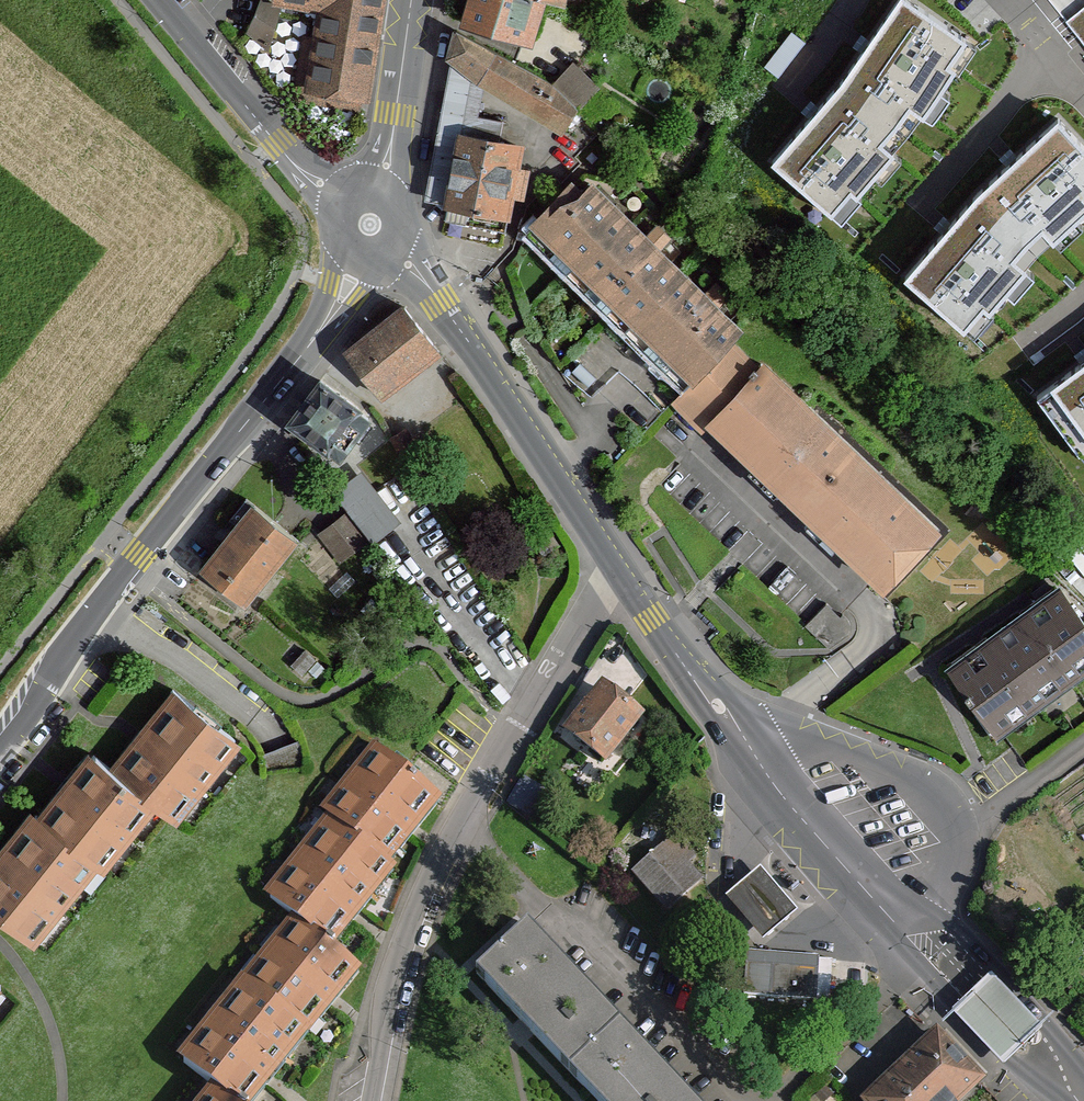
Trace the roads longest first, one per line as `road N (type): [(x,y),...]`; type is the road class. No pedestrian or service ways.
road 1 (secondary): [(1083,1100),(827,847),(621,571)]
road 2 (residential): [(621,571),(447,840),(416,904),(388,986),(374,1100)]
road 3 (tertiary): [(321,328),(88,620),(0,745)]
road 4 (secondary): [(621,571),(435,295)]
road 5 (tertiary): [(293,158),(161,0)]
road 6 (secondary): [(412,0),(393,126)]

